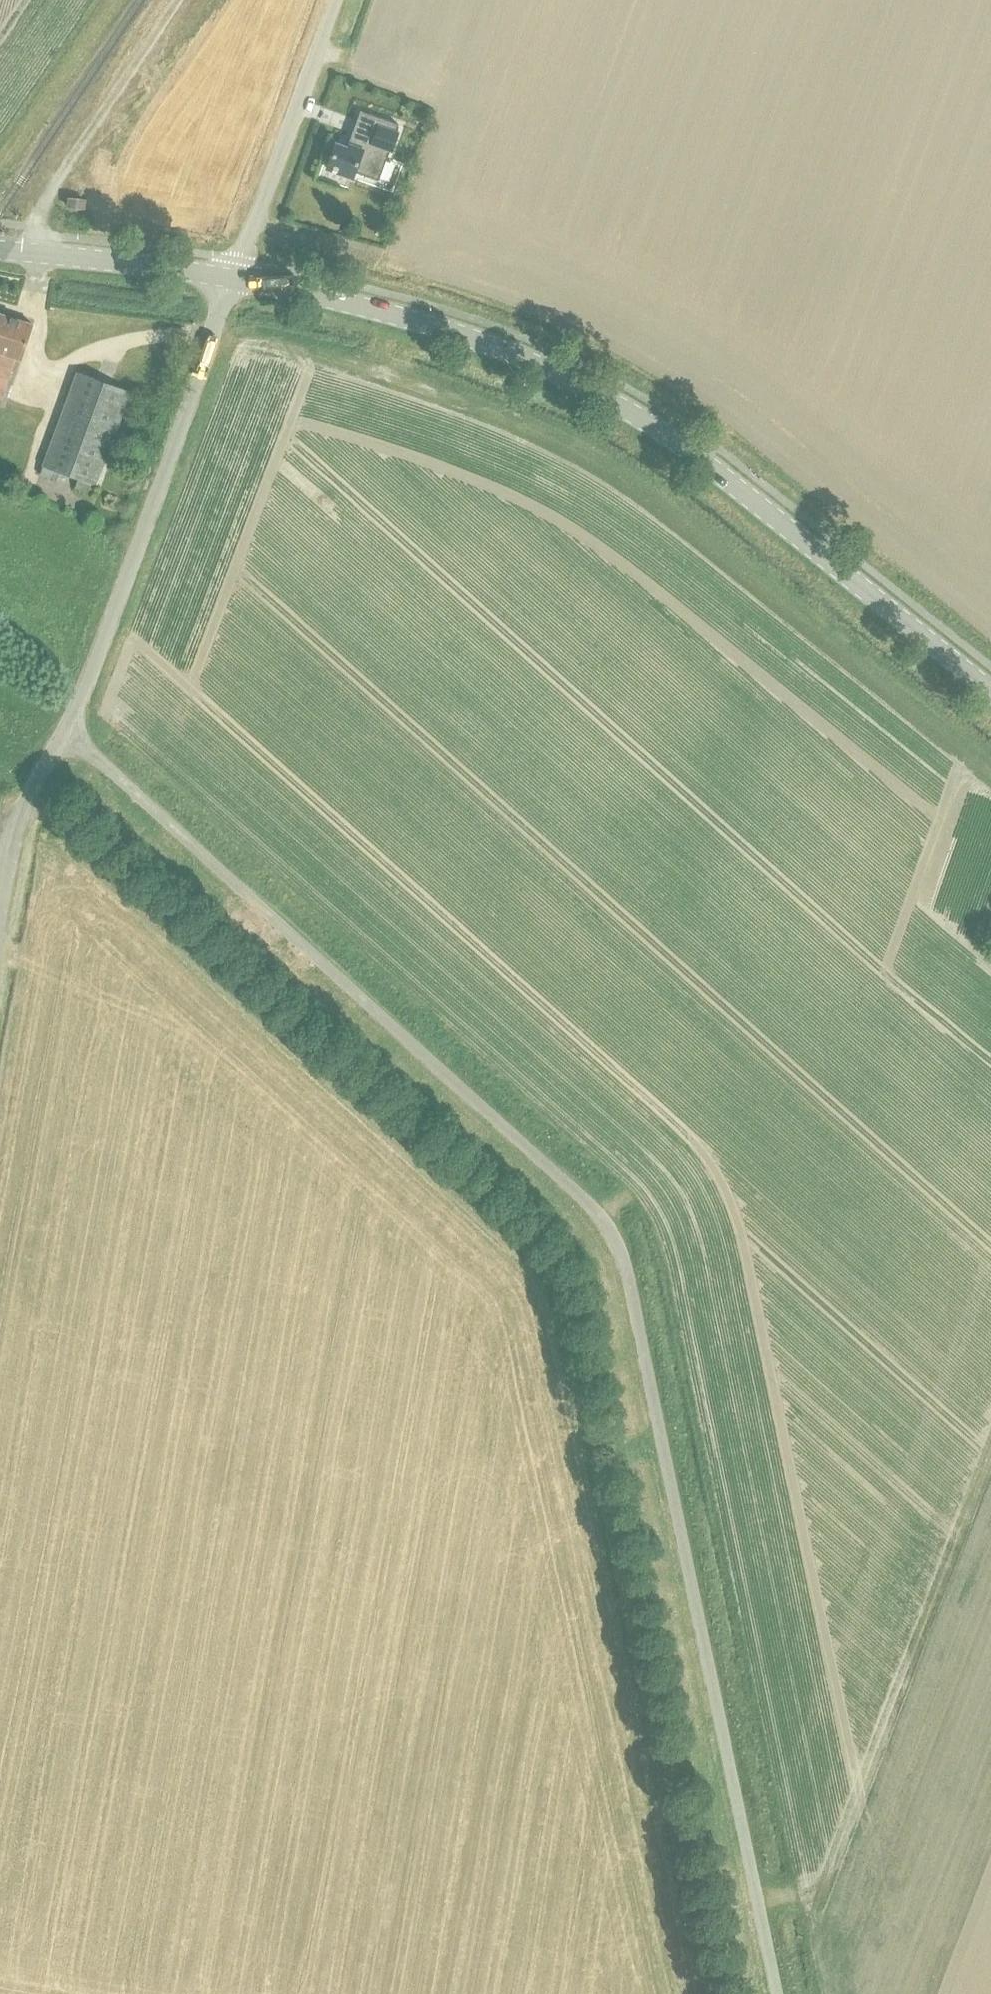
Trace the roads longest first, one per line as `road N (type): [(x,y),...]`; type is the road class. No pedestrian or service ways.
road 1 (unclassified): [(784,1993),(608,1216),(66,729)]
road 2 (secondary): [(990,692),(735,486),(601,393),(445,330),(234,278)]
road 3 (unclassified): [(66,729),(234,278)]
road 4 (unclassified): [(234,278),(336,0)]
road 5 (unclassified): [(31,250),(40,214),(183,0)]
road 6 (secondary): [(234,278),(31,250)]
road 7 (unclassified): [(0,911),(26,795),(66,729)]

